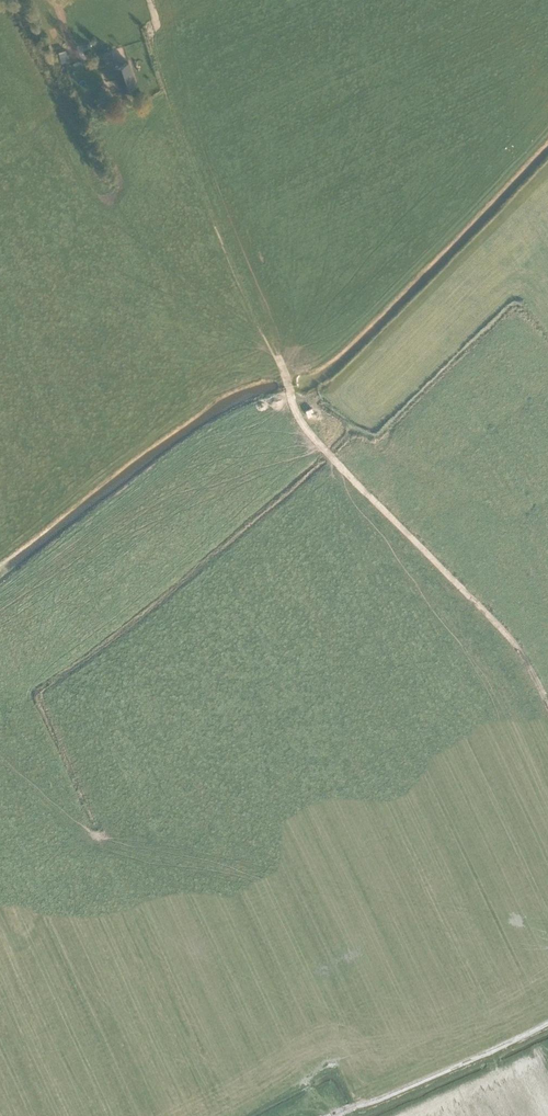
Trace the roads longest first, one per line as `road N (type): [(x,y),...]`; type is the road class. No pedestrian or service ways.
road 1 (track): [(547,702),(515,645),(306,429),(284,372)]
road 2 (track): [(166,86),(284,372)]
road 3 (track): [(547,1020),(336,1114)]

